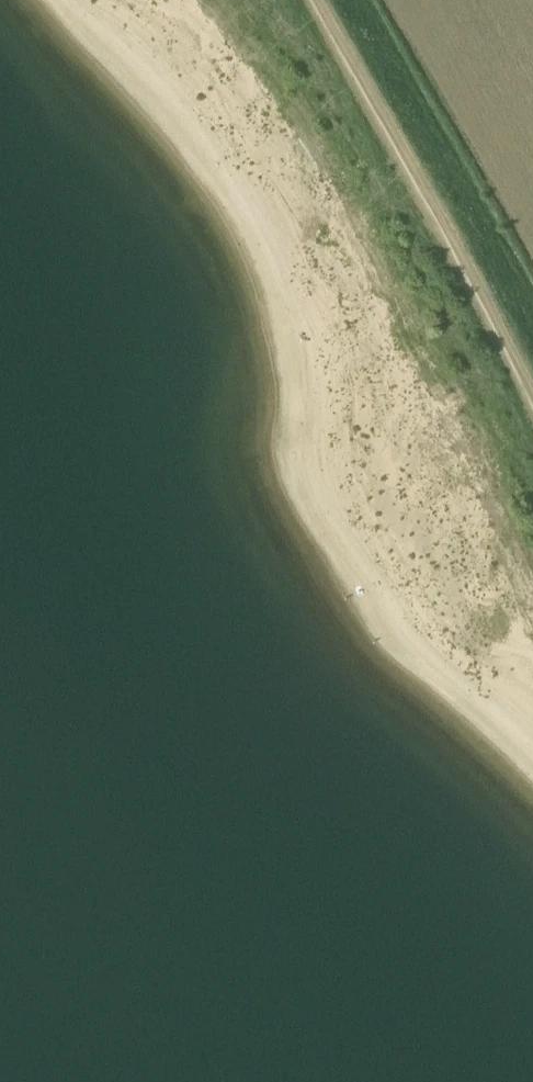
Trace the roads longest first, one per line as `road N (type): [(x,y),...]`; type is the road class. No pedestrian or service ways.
road 1 (track): [(319,0),(457,229),(532,395)]

